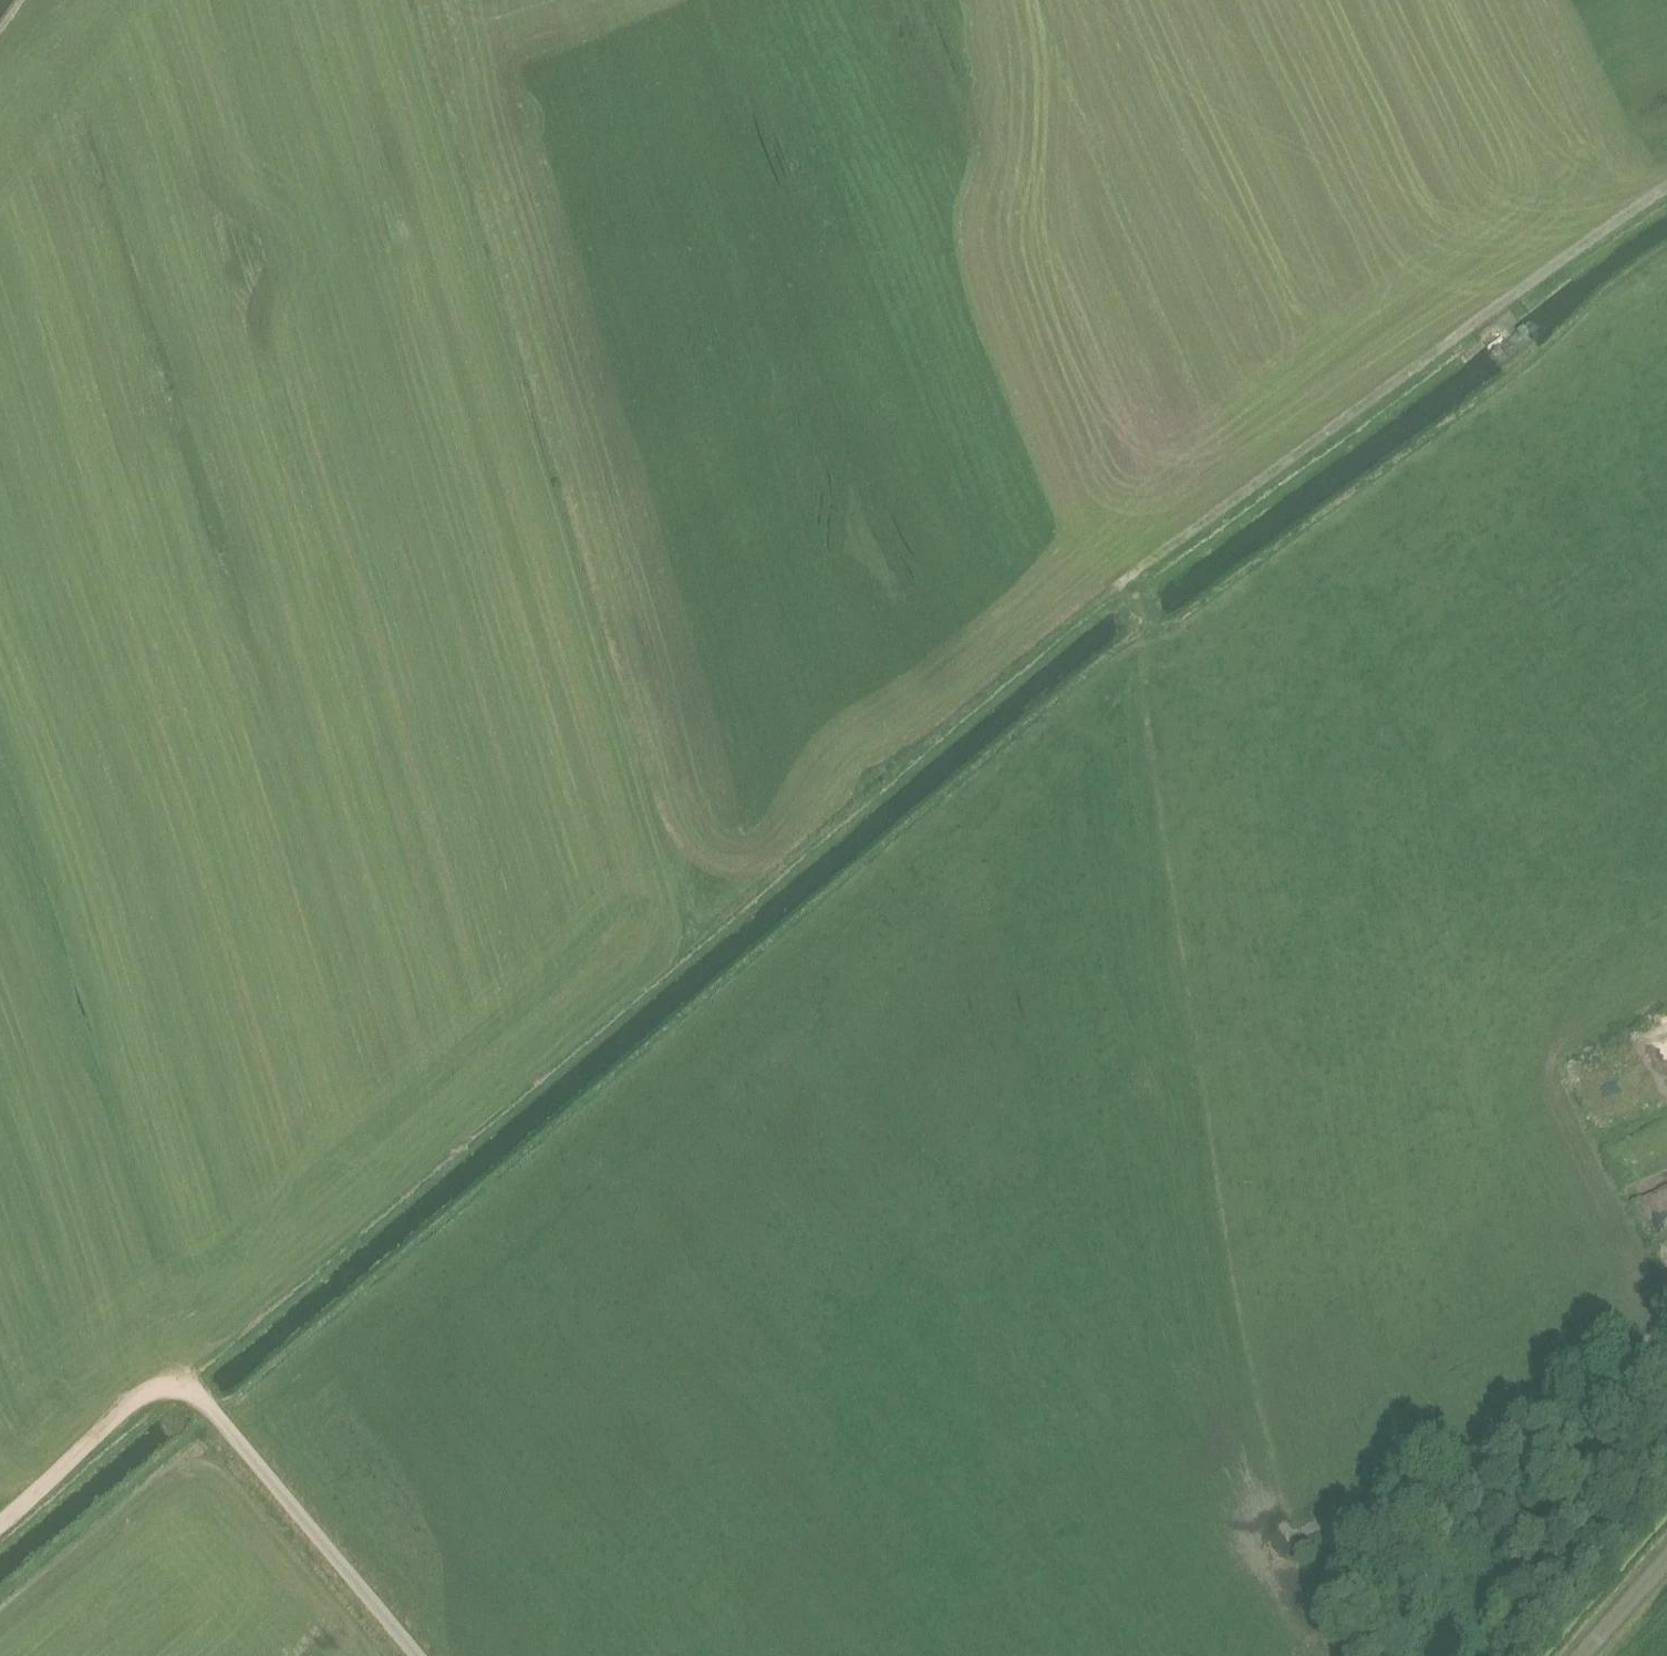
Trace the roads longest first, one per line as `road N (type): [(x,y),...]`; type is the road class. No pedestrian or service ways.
road 1 (track): [(1120,585),(1666,184)]

